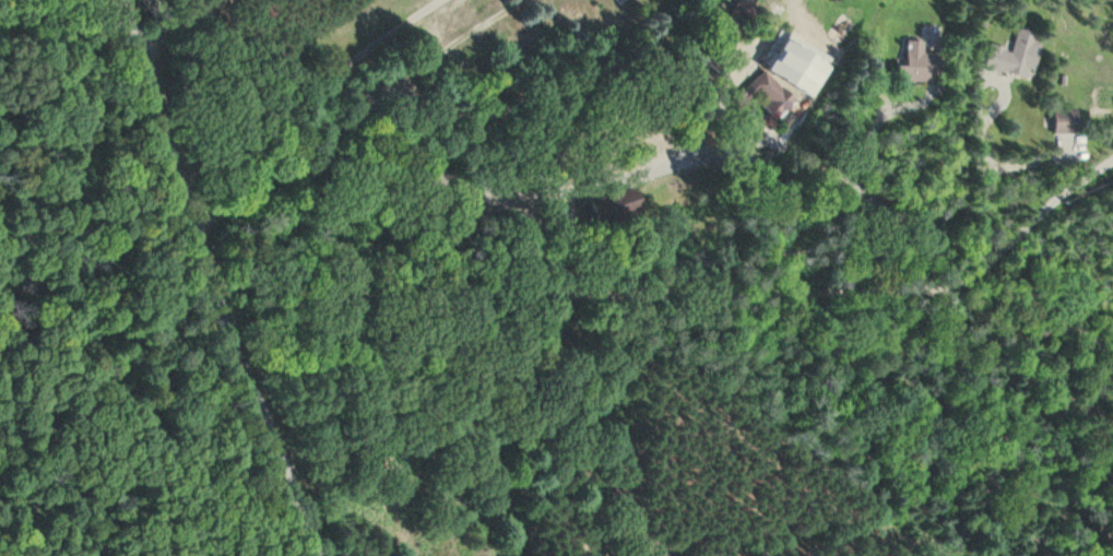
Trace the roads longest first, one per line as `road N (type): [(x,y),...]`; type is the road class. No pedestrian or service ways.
road 1 (residential): [(217,312),(393,291),(923,289),(951,281),(1112,162)]
road 2 (residential): [(311,555),(217,312),(114,0)]

